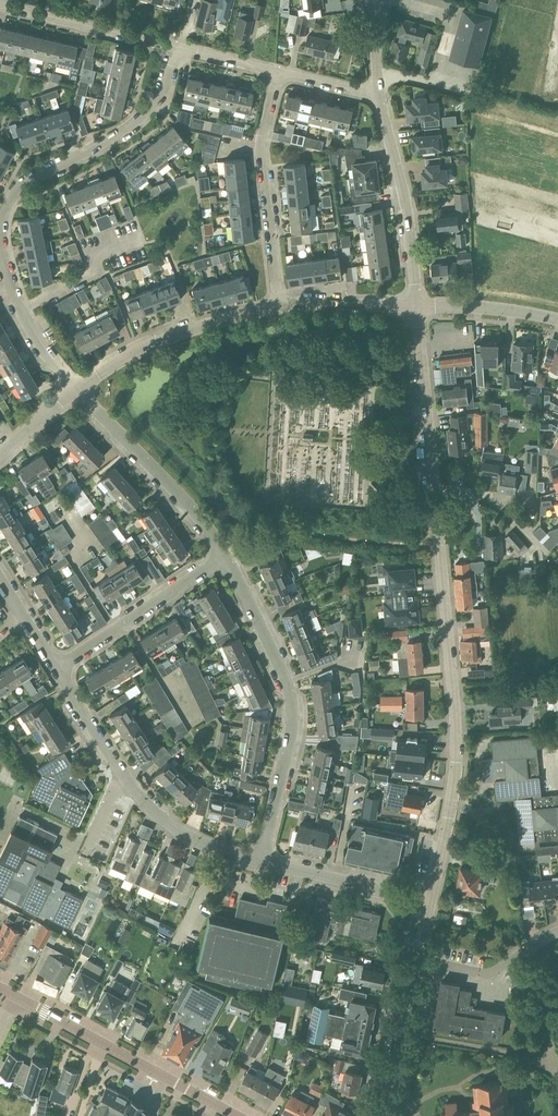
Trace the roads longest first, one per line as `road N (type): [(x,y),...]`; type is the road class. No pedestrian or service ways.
road 1 (tertiary): [(431,901),(456,749),(417,304)]
road 2 (residential): [(261,862),(288,751),(292,695),(222,553)]
road 3 (residential): [(261,862),(207,847),(145,804),(54,670)]
road 4 (tertiary): [(236,1115),(0,986)]
road 5 (residential): [(0,220),(15,193),(146,114),(167,84),(177,48)]
road 6 (residential): [(285,304),(261,150),(277,72)]
road 7 (residential): [(76,389),(152,343),(285,304)]
road 8 (residential): [(222,553),(176,491),(76,389)]
road 9 (tertiary): [(417,304),(379,96)]
road 10 (residential): [(54,670),(222,553)]
road 11 (residential): [(177,48),(0,6)]
road 12 (residential): [(431,901),(261,862)]
road 13 (residential): [(76,389),(35,336),(0,245)]
road 14 (tertiary): [(381,1115),(418,960)]
road 15 (residential): [(418,960),(489,974),(557,935)]
road 16 (residential): [(557,319),(417,304)]
road 17 (residential): [(285,304),(417,304)]

